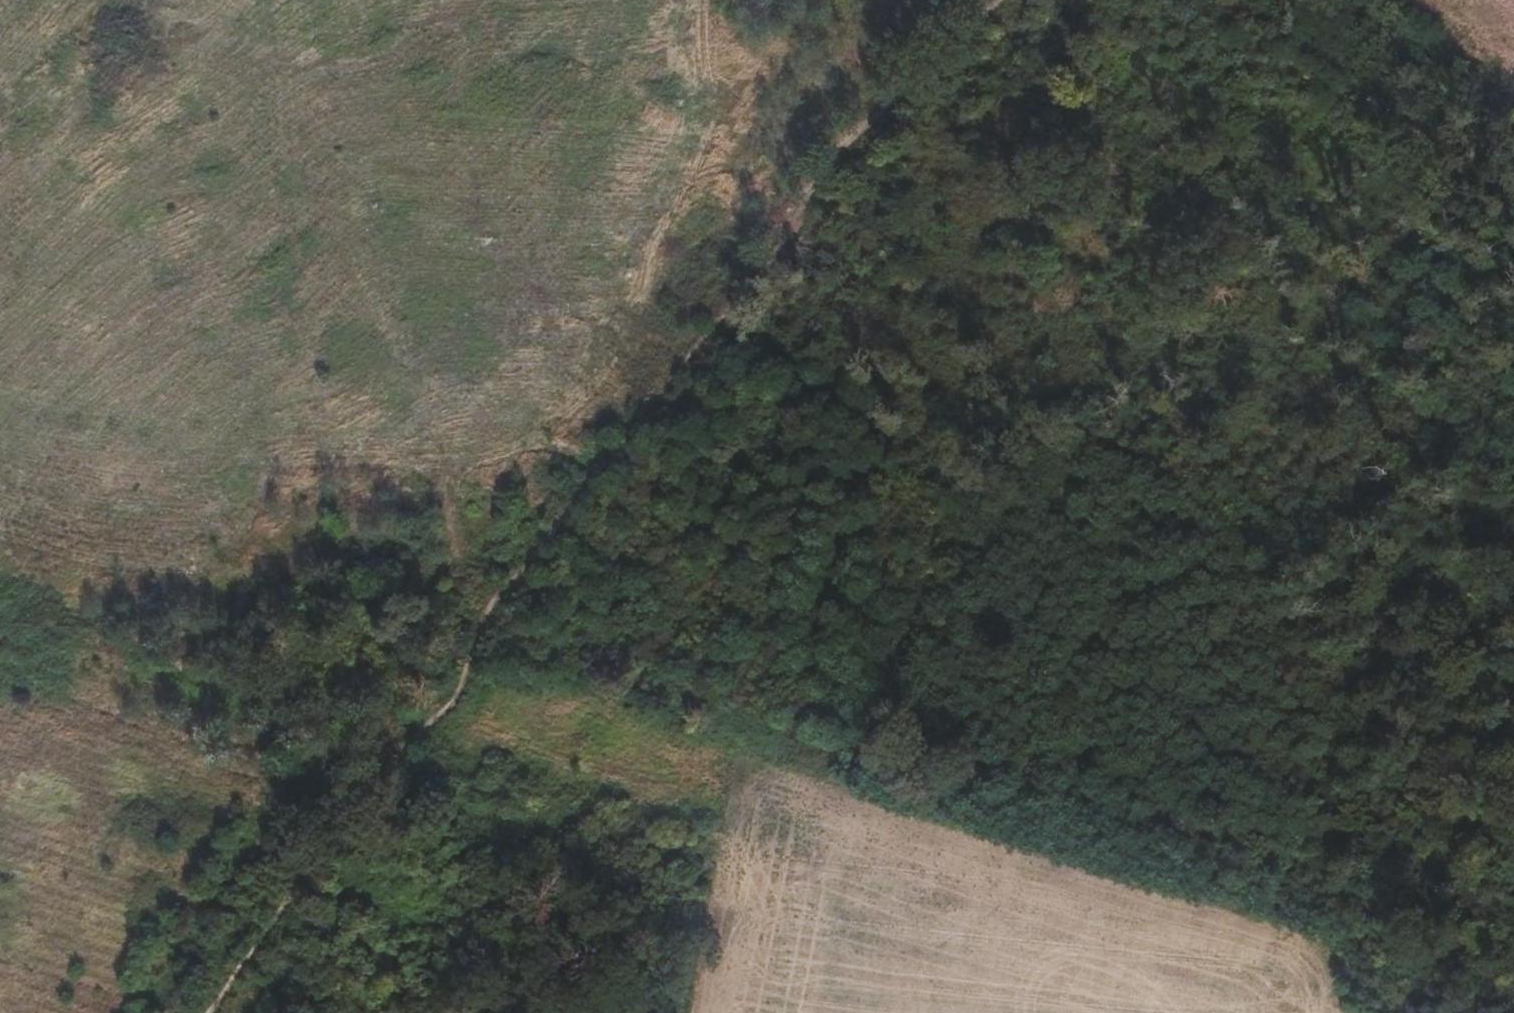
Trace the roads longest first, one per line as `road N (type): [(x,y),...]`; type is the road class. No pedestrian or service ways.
road 1 (track): [(205,1012),(454,695),(490,606),(845,152),(1001,0)]

